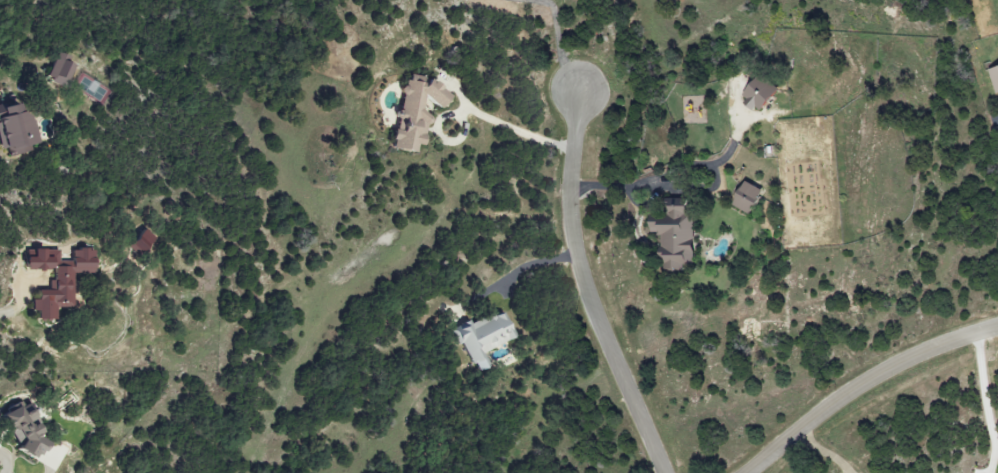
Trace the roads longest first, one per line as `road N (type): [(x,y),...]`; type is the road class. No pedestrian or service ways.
road 1 (residential): [(579,87),(569,243),(665,472)]
road 2 (residential): [(997,325),(911,357),(751,472)]

